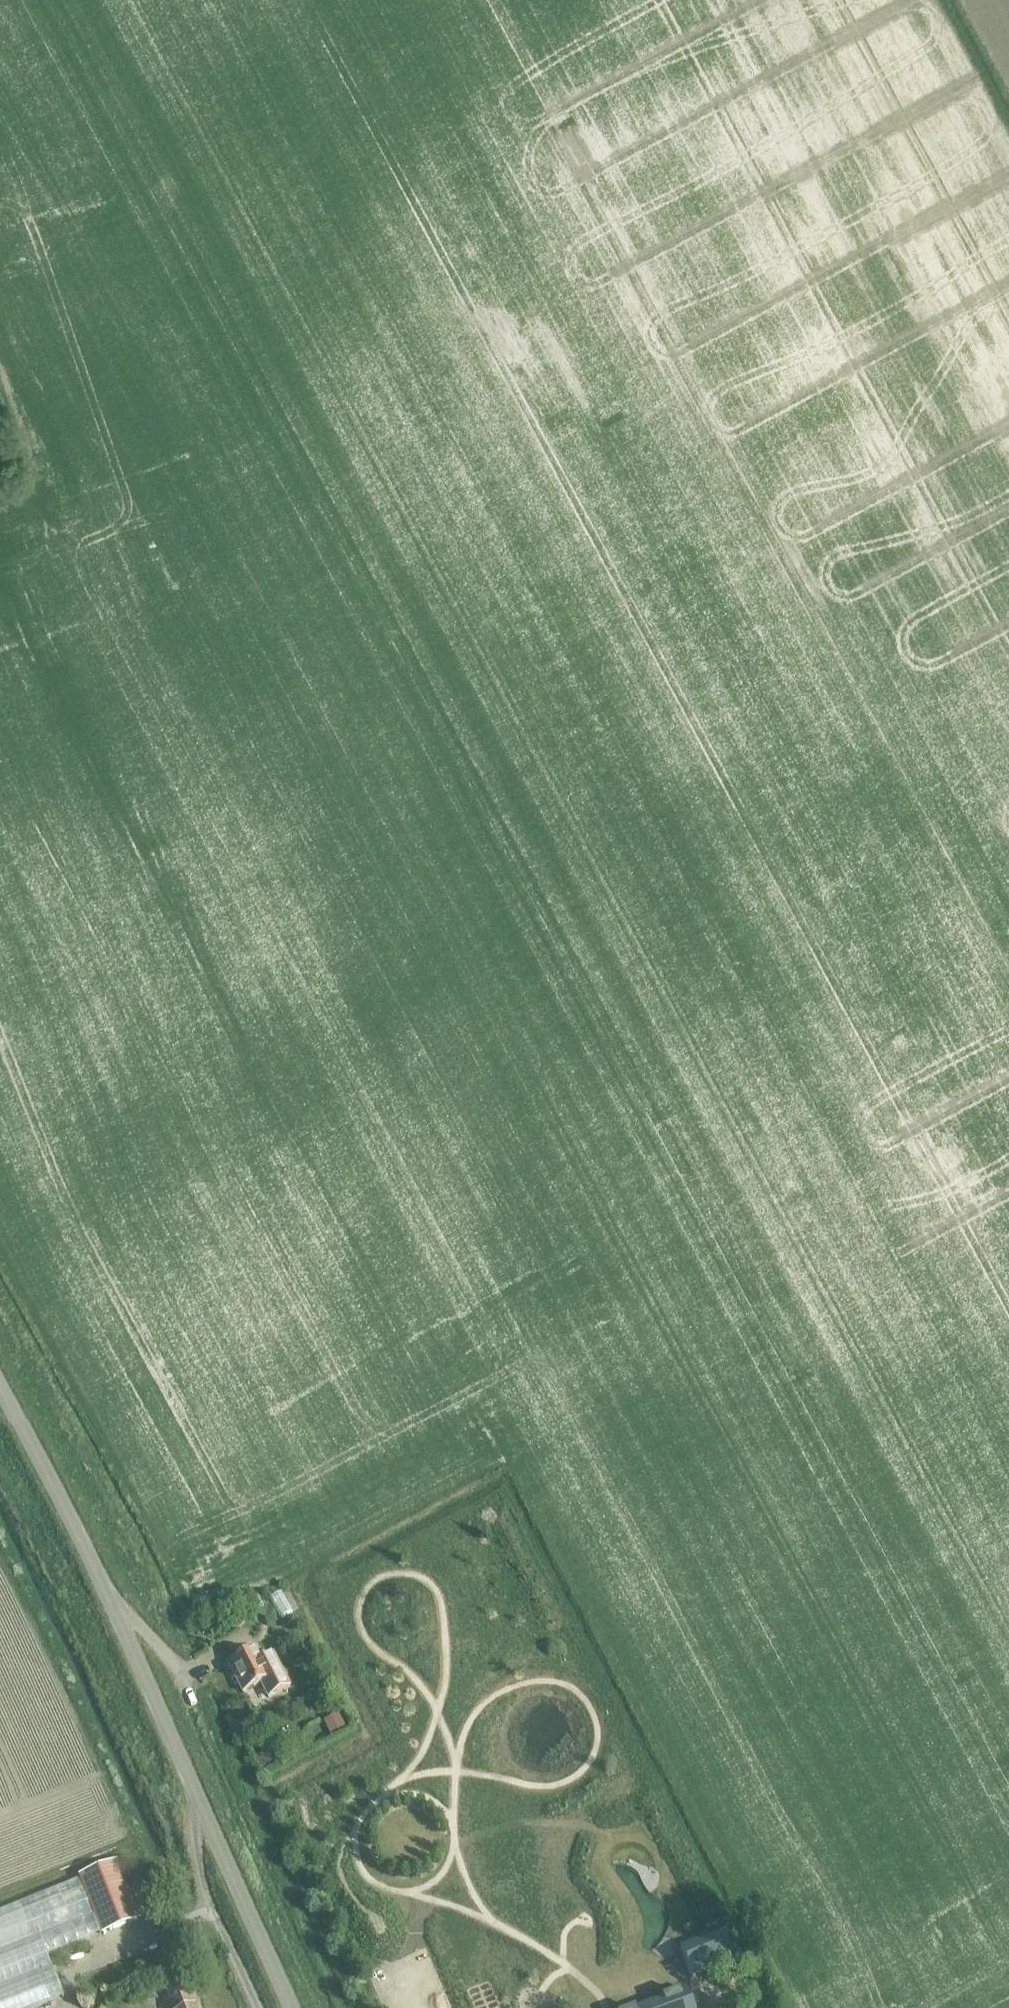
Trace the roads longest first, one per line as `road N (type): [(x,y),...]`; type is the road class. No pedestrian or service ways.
road 1 (unclassified): [(291,2007),(83,1542),(0,1384)]

